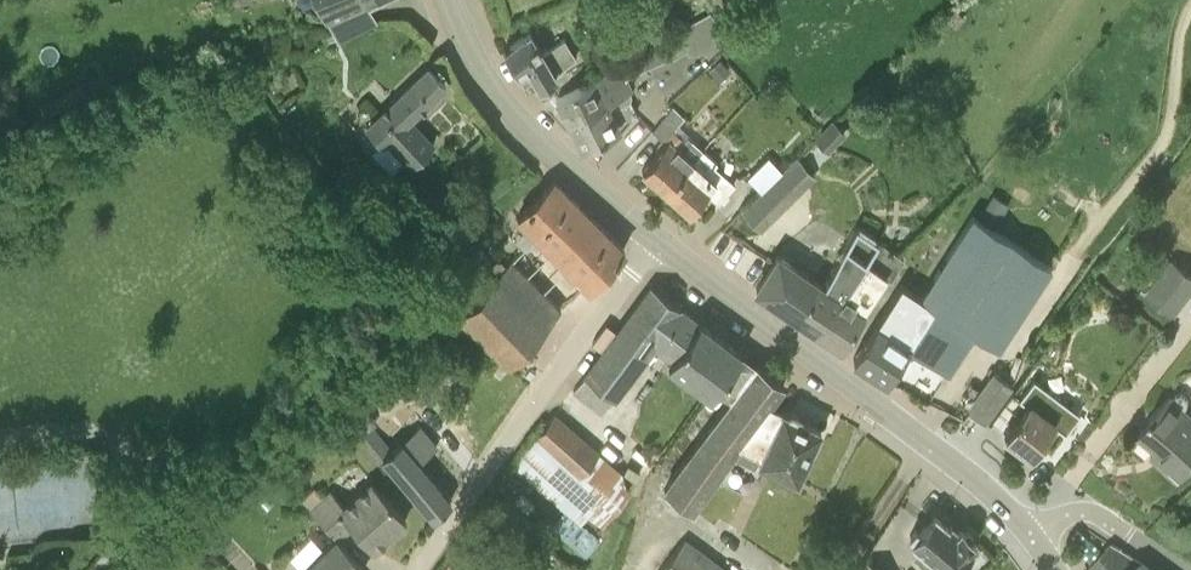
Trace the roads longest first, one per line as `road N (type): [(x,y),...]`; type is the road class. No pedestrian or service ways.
road 1 (secondary): [(1032,535),(952,461),(654,240)]
road 2 (residential): [(417,569),(654,240)]
road 3 (secondary): [(654,240),(509,111),(469,52),(449,0)]
road 4 (track): [(1088,240),(1170,127),(1190,3)]
road 5 (track): [(97,569),(135,513),(135,479),(120,447),(87,429),(0,435)]
road 6 (residential): [(1181,569),(1091,511),(1064,514),(1032,535)]

